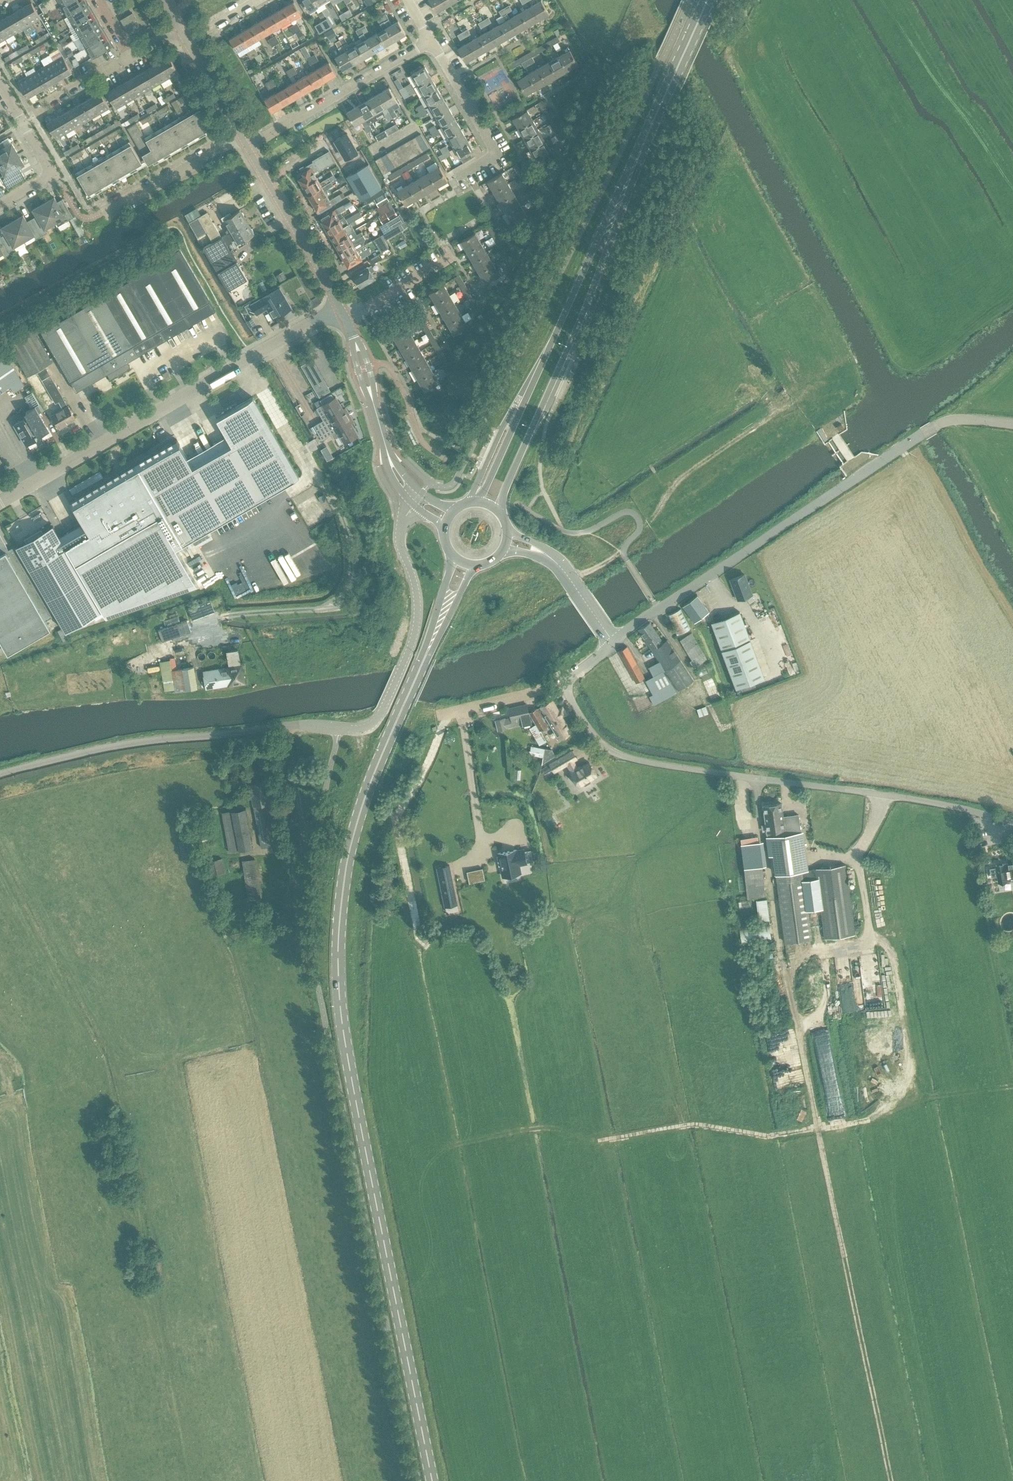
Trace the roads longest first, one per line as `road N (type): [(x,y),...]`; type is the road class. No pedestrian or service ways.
road 1 (primary): [(432,1480),(346,1052),(338,958),(356,829),(439,625)]
road 2 (unclassified): [(403,520),(399,543),(417,615),(369,727),(303,725),(139,743),(0,775)]
road 3 (track): [(457,1143),(544,1126),(612,1136),(693,1122),(766,1135),(1012,1084)]
road 4 (unclassified): [(564,682),(592,734),(626,758),(1012,823)]
road 5 (unclassified): [(658,610),(933,428),(957,421),(1012,425)]
road 6 (unclassified): [(0,504),(340,309)]
road 7 (track): [(890,1480),(818,1129)]
road 8 (primary): [(497,509),(610,244),(617,209)]
road 9 (primary): [(617,209),(479,501)]
road 10 (primary): [(617,209),(707,0)]
road 11 (residential): [(247,148),(431,40)]
road 12 (residential): [(247,148),(340,309)]
road 13 (track): [(641,526),(676,483),(775,412)]
road 14 (residential): [(456,178),(491,158),(494,147),(431,40)]
road 15 (residential): [(0,206),(46,180),(49,167),(0,84)]
road 16 (residential): [(102,213),(241,137)]
road 17 (residential): [(440,716),(564,682)]
road 18 (residential): [(346,319),(453,257)]

